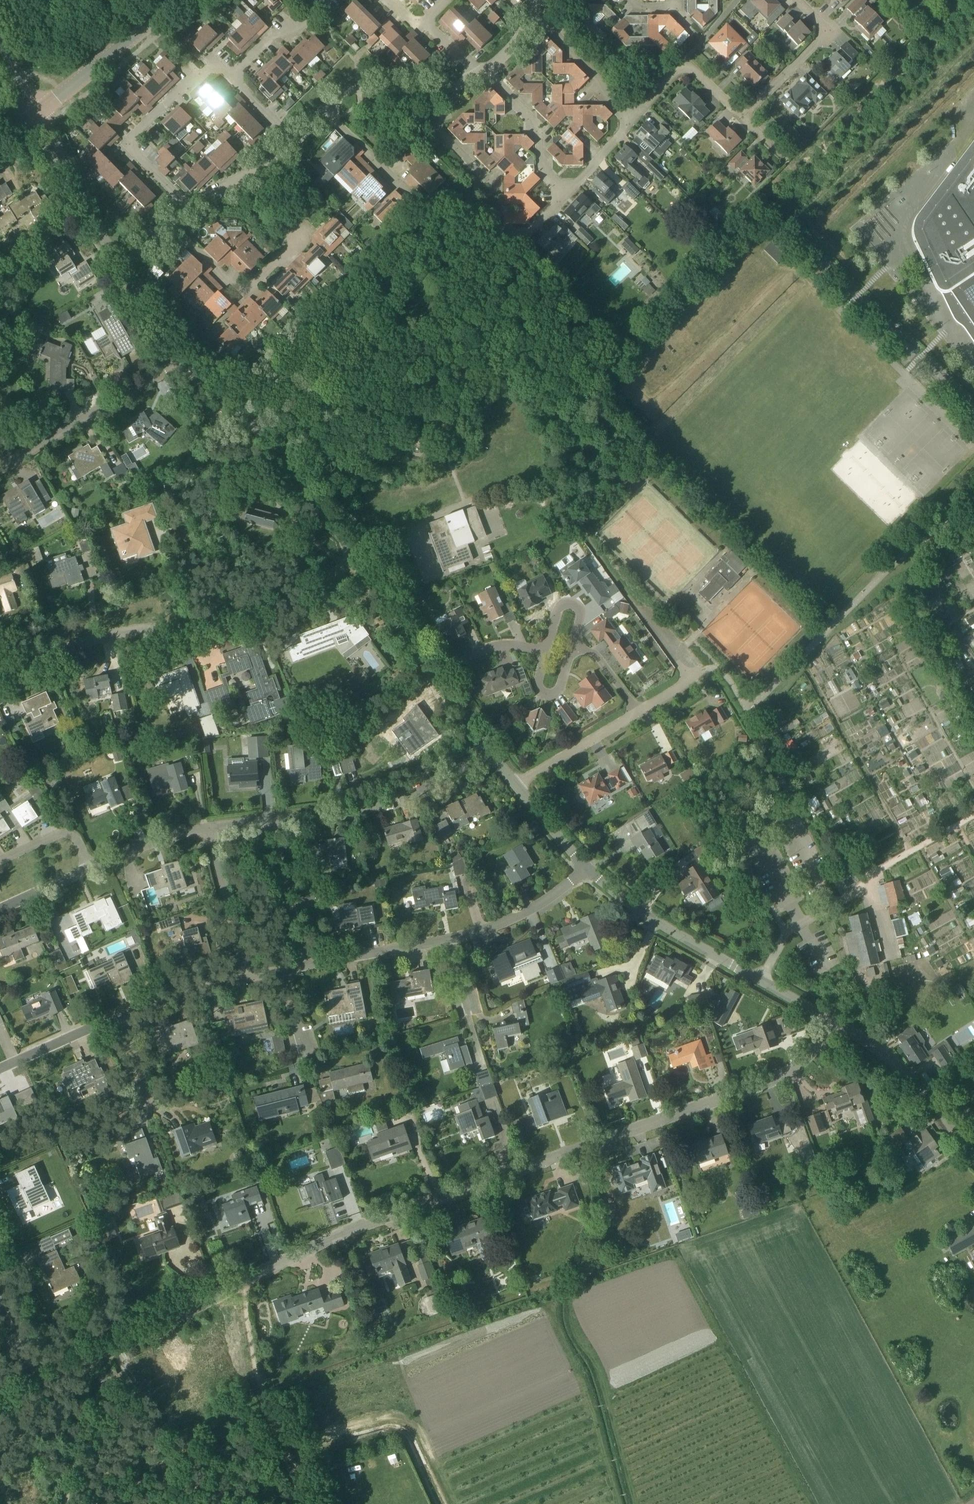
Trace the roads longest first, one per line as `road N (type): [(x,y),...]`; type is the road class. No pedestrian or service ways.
road 1 (residential): [(98,1360),(345,1239),(786,1074),(814,1052),(828,1019)]
road 2 (residential): [(0,673),(119,632),(251,616),(357,559)]
road 3 (residential): [(828,1019),(653,919),(587,868)]
road 4 (residential): [(357,559),(291,460),(181,361)]
road 5 (residential): [(273,825),(390,809),(490,751)]
road 6 (track): [(237,1291),(299,1494),(294,1503)]
road 7 (residential): [(188,207),(133,150),(131,136),(206,68),(232,76)]
road 8 (residential): [(0,470),(181,361)]
road 9 (unclassified): [(973,1156),(896,1065),(828,1019)]
road 10 (tertiary): [(35,113),(176,0)]
road 11 (residential): [(121,267),(35,113)]
road 12 (residential): [(299,249),(245,291),(169,227)]
road 13 (residential): [(741,118),(821,34),(796,0)]
road 14 (residential): [(249,981),(206,832)]
road 15 (residential): [(567,194),(543,162),(536,121),(484,72)]
road 16 (residential): [(455,938),(533,915),(587,868)]
road 17 (residential): [(307,972),(455,938)]
road 18 (residential): [(307,972),(273,825)]
road 19 (residential): [(640,116),(609,87),(602,67),(531,17)]
road 20 (residential): [(637,712),(690,672),(688,657),(650,605)]
road 21 (residential): [(98,1360),(69,1503)]
road 22 (residential): [(515,784),(637,712)]
road 23 (residential): [(435,676),(357,559)]
road 24 (residential): [(0,1075),(124,1022)]
road 25 (residential): [(485,1068),(455,938)]
road 26 (residential): [(124,1022),(249,981)]
road 27 (residential): [(499,192),(442,133),(429,93)]
road 28 (residential): [(90,875),(206,832)]
road 29 (residential): [(188,207),(292,140)]
road 30 (residential): [(232,76),(271,35),(298,29),(322,0)]

